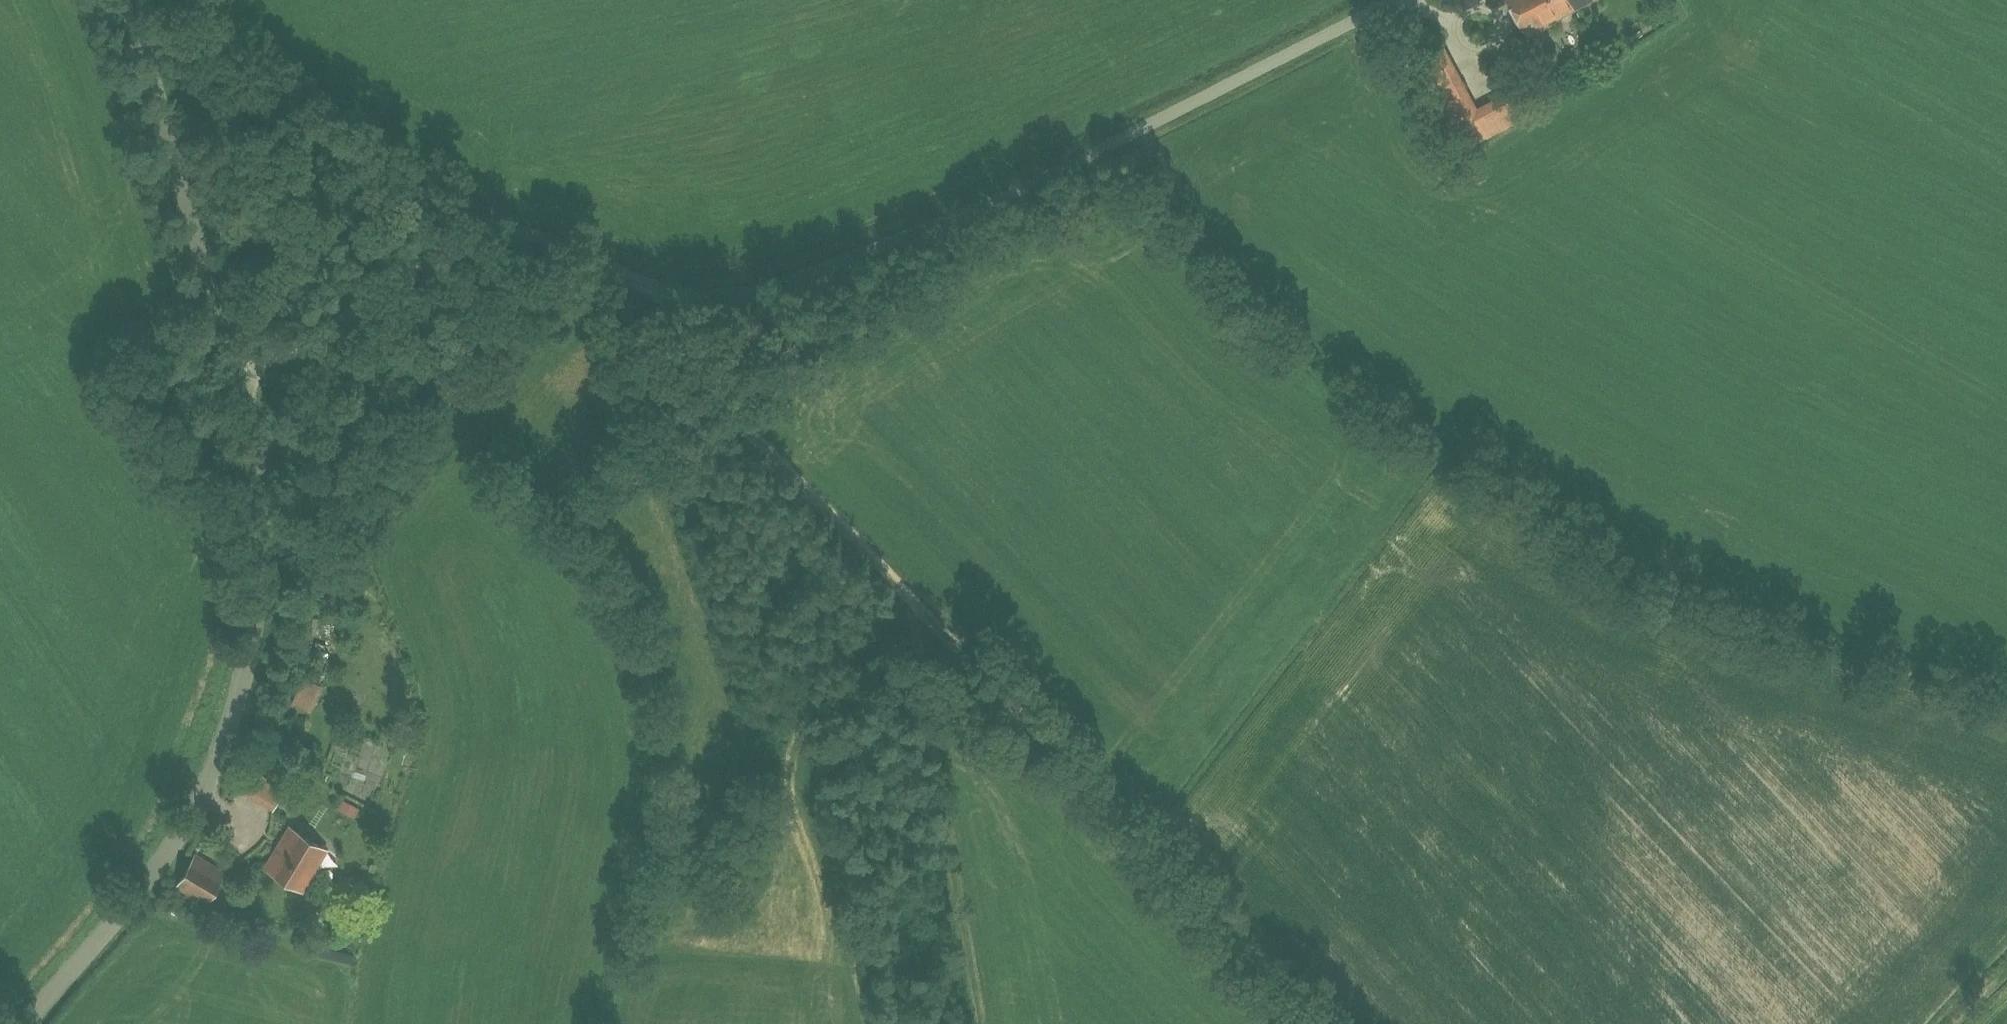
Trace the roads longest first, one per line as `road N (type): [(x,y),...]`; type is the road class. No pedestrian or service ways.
road 1 (unclassified): [(238,371),(296,349),(412,265),(472,236),(547,240),(668,293),(771,288),(1093,160),(1398,0)]
road 2 (track): [(668,293),(693,351),(755,435),(1311,1023)]
road 3 (tertiary): [(25,1023),(128,904),(192,813),(239,698),(256,627),(263,494),(238,371)]
road 4 (track): [(894,580),(952,756),(994,1023)]
road 5 (tertiary): [(238,371),(131,0)]

